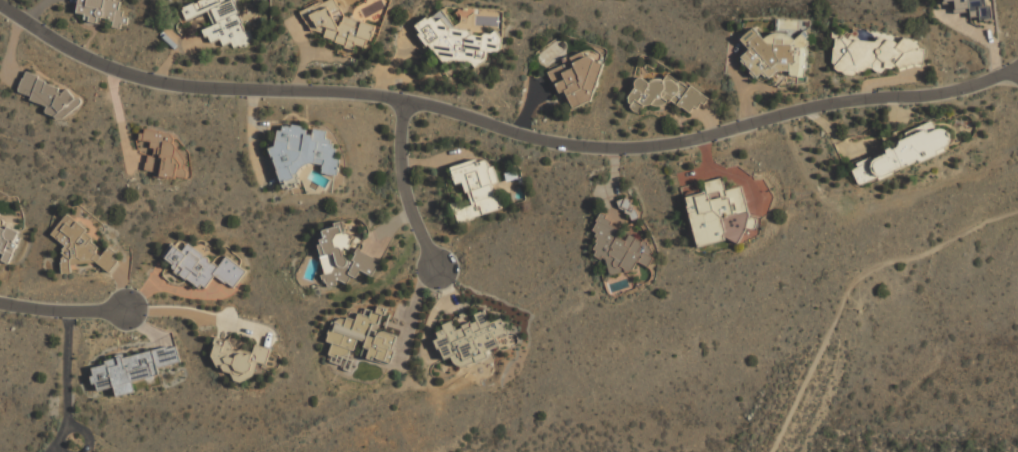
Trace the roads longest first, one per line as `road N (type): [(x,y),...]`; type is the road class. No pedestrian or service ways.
road 1 (residential): [(0,0),(87,56),(133,74),(428,101),(538,138),(587,144),(682,143),(813,106),(936,95),(1017,73)]
road 2 (residential): [(403,98),(403,190),(436,271)]
road 3 (residential): [(0,300),(128,310)]

